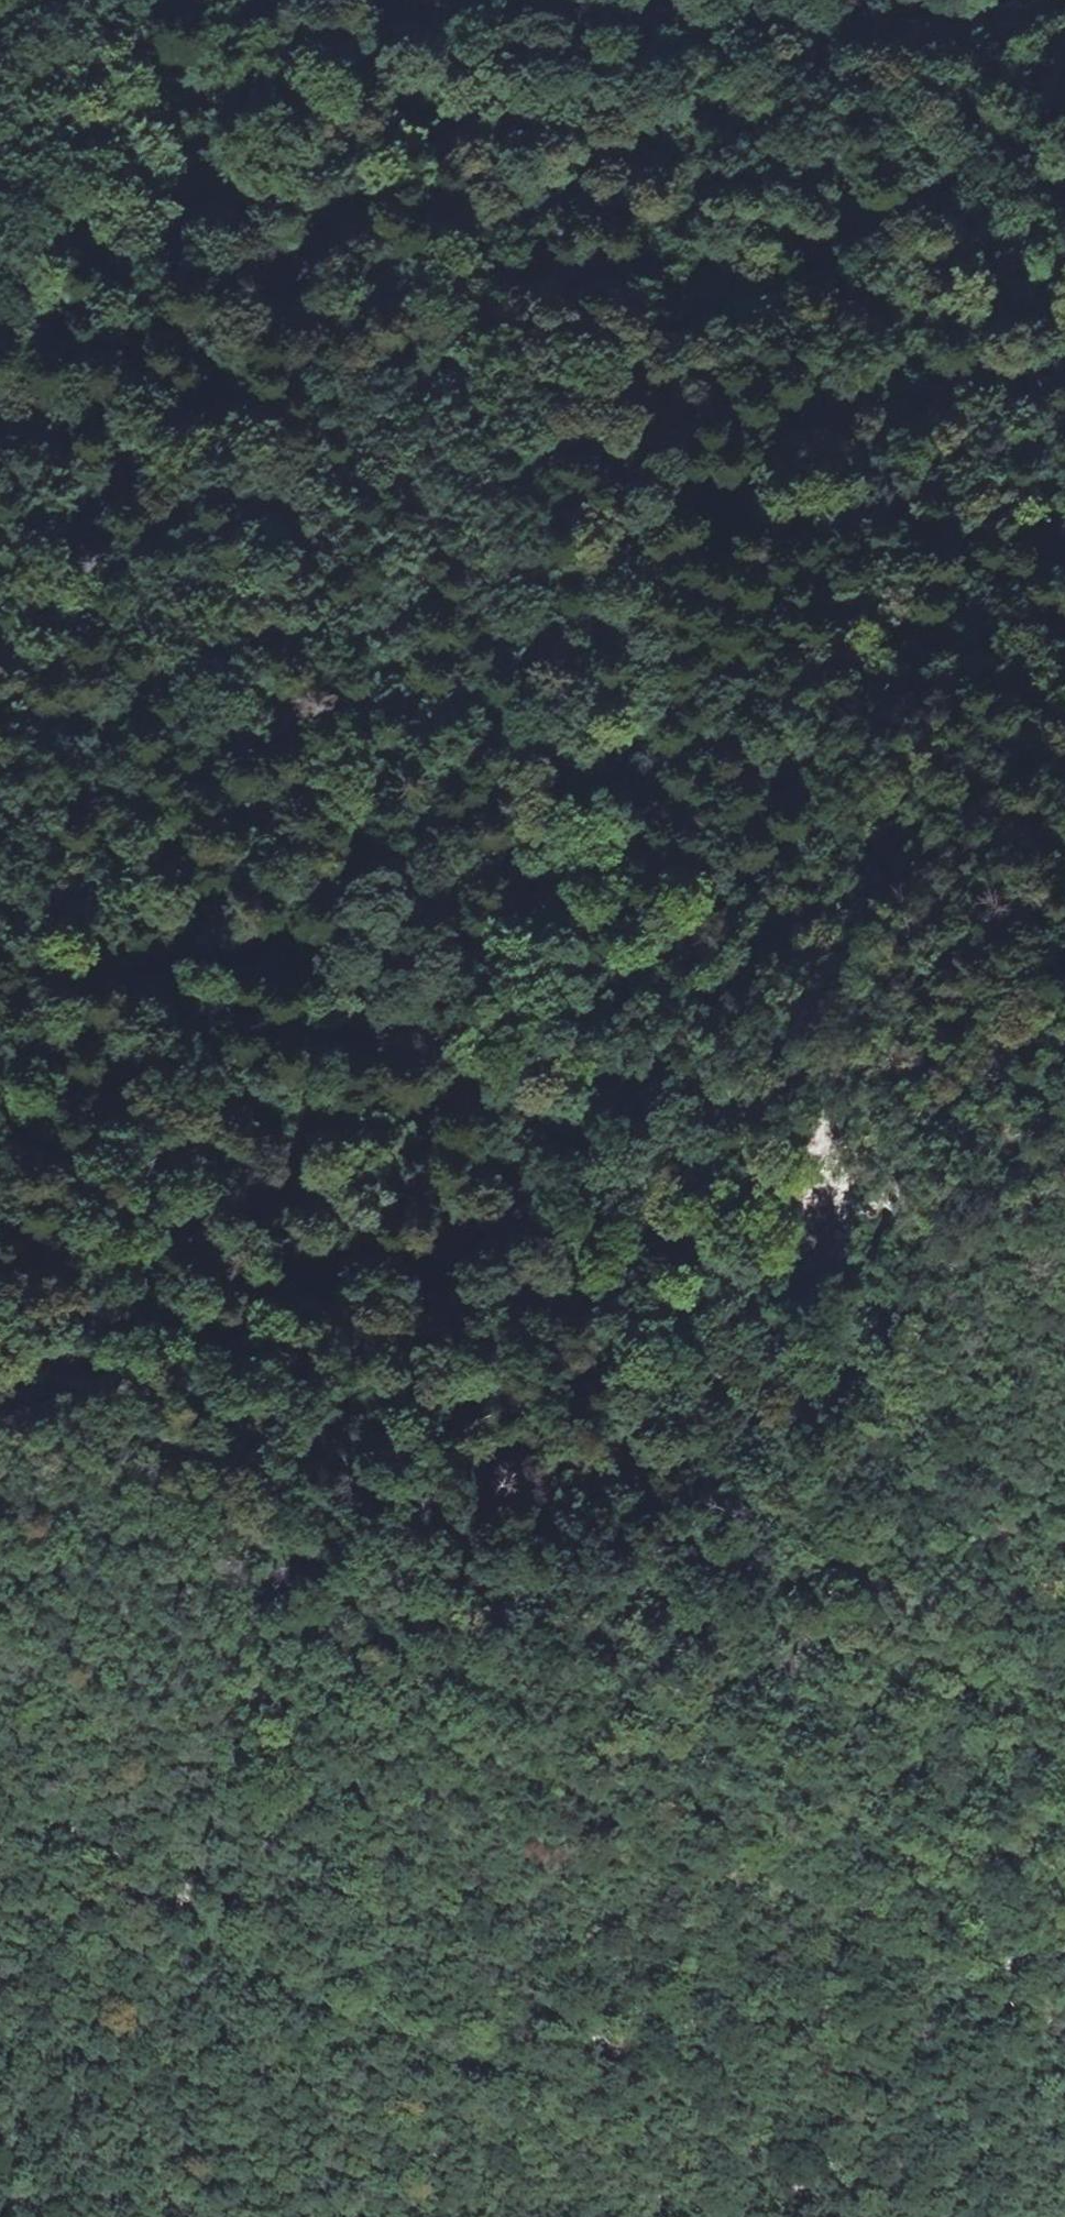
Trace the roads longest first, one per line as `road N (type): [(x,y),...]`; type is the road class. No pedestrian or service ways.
road 1 (unclassified): [(926,0),(823,18),(653,0)]

